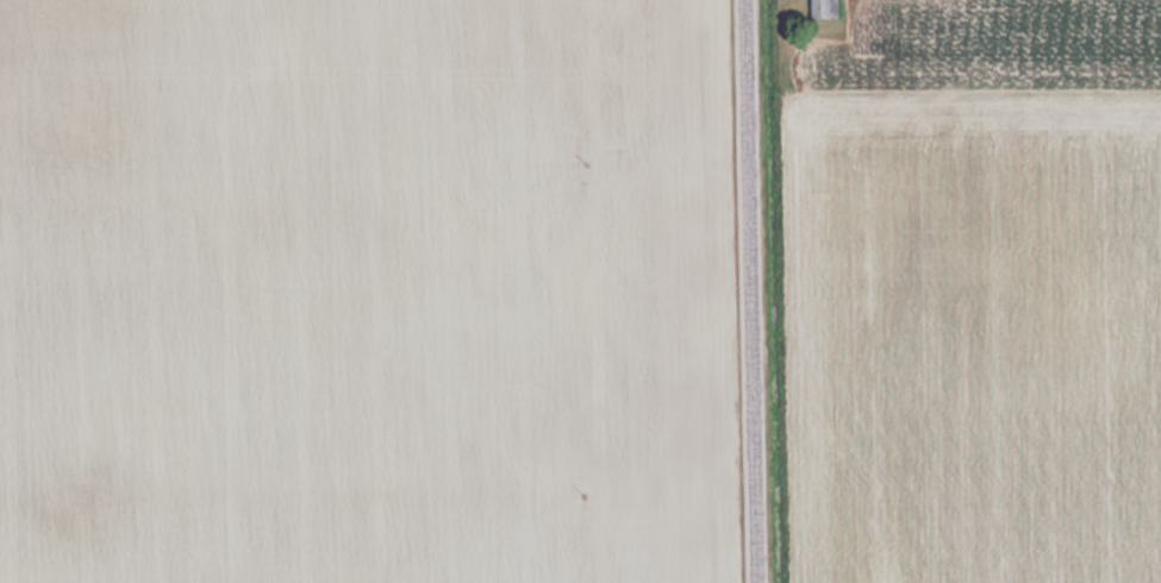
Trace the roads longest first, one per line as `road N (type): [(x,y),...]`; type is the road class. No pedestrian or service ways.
road 1 (tertiary): [(760,582),(750,0)]

